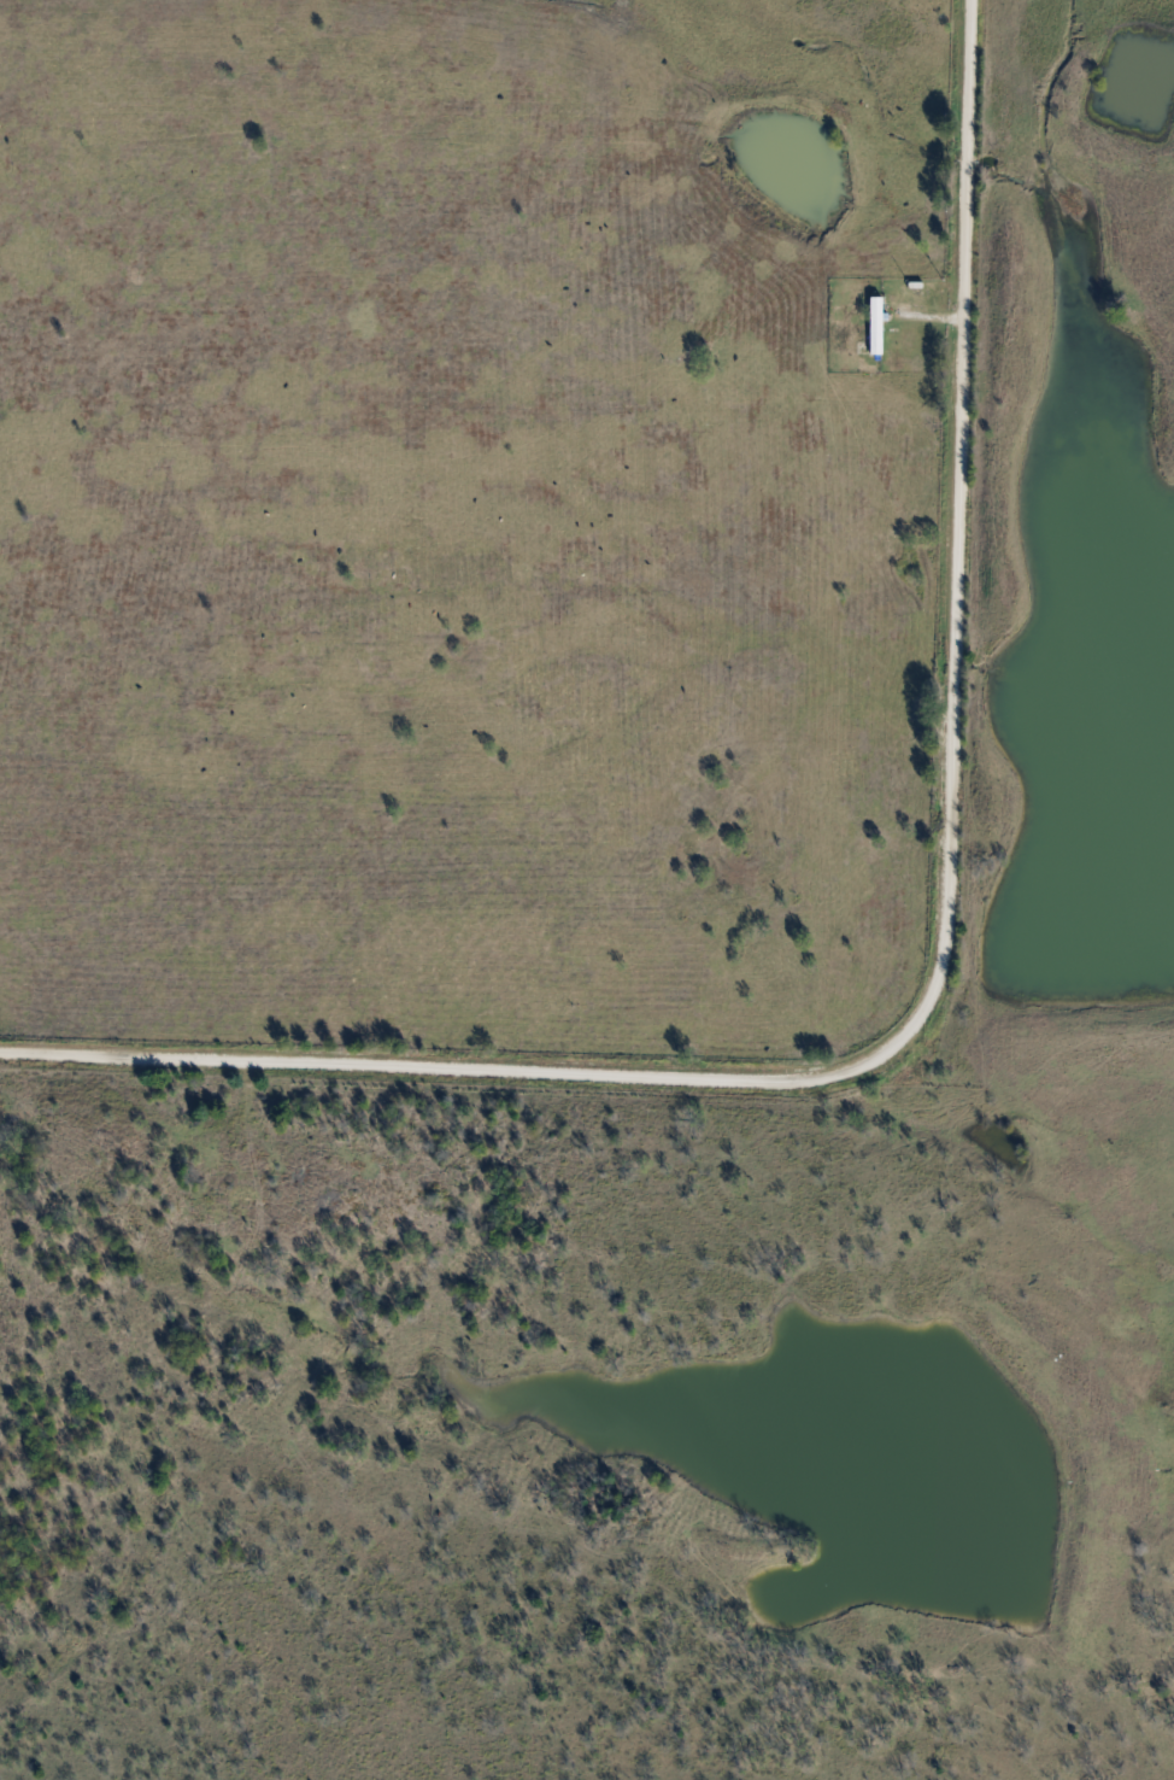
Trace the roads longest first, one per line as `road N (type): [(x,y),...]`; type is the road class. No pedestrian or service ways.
road 1 (residential): [(0,1053),(793,1083),(880,1059),(914,1025),(935,983),(946,927),(969,0)]

